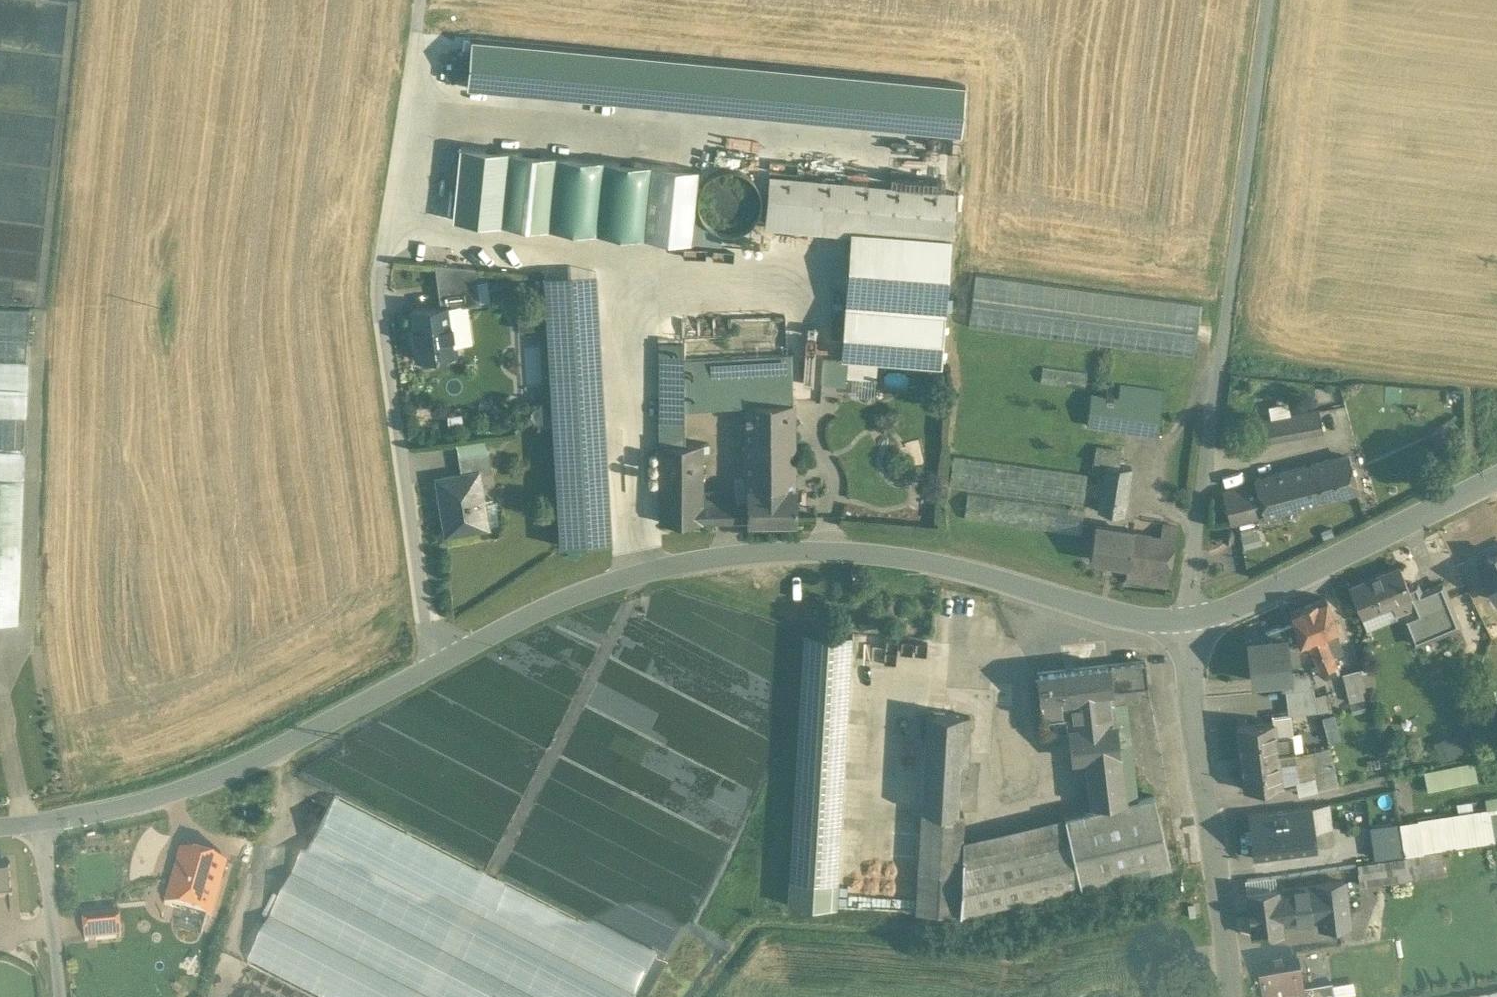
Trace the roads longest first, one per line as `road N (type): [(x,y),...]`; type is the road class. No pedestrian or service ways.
road 1 (tertiary): [(41,824),(156,802),(220,778),(552,606),(680,563),(788,549),(891,555),(1129,616),(1187,618)]
road 2 (track): [(421,0),(381,294),(435,667)]
road 3 (unclassified): [(1271,0),(1187,618)]
road 4 (unclassified): [(1187,618),(1231,996)]
road 5 (tertiary): [(1187,618),(1246,601),(1496,479)]
road 6 (residential): [(59,996),(41,824)]

